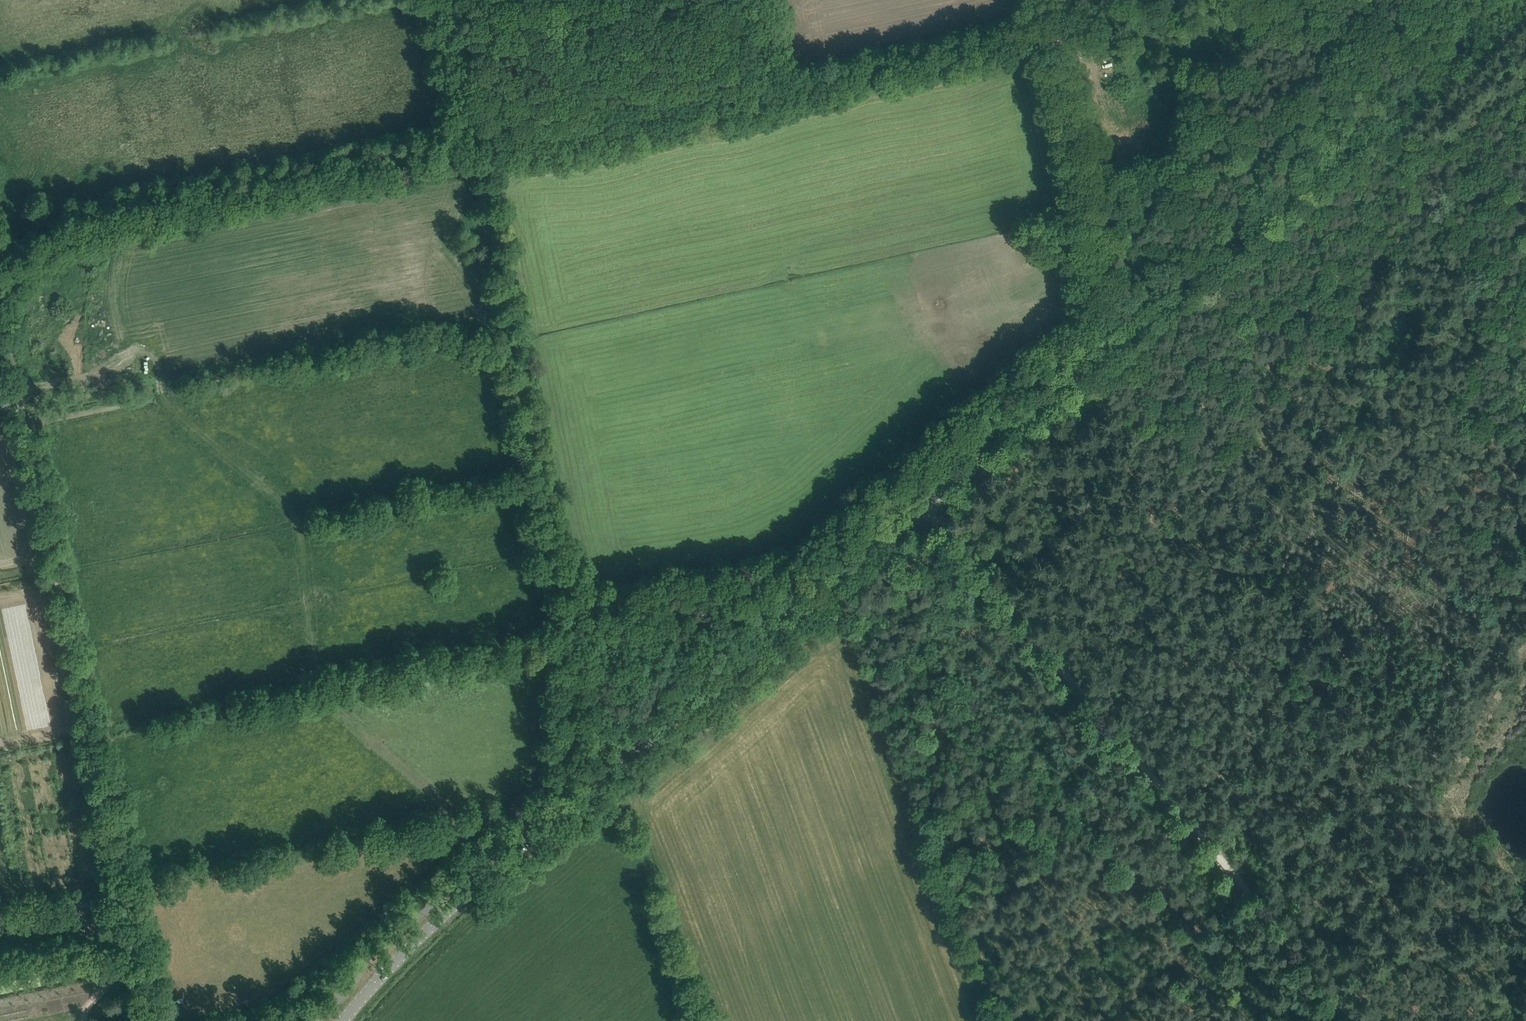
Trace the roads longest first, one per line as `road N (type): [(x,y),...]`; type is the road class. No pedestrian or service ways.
road 1 (secondary): [(343,1020),(483,878),(1525,5)]
road 2 (track): [(1355,1020),(927,508),(910,501)]

